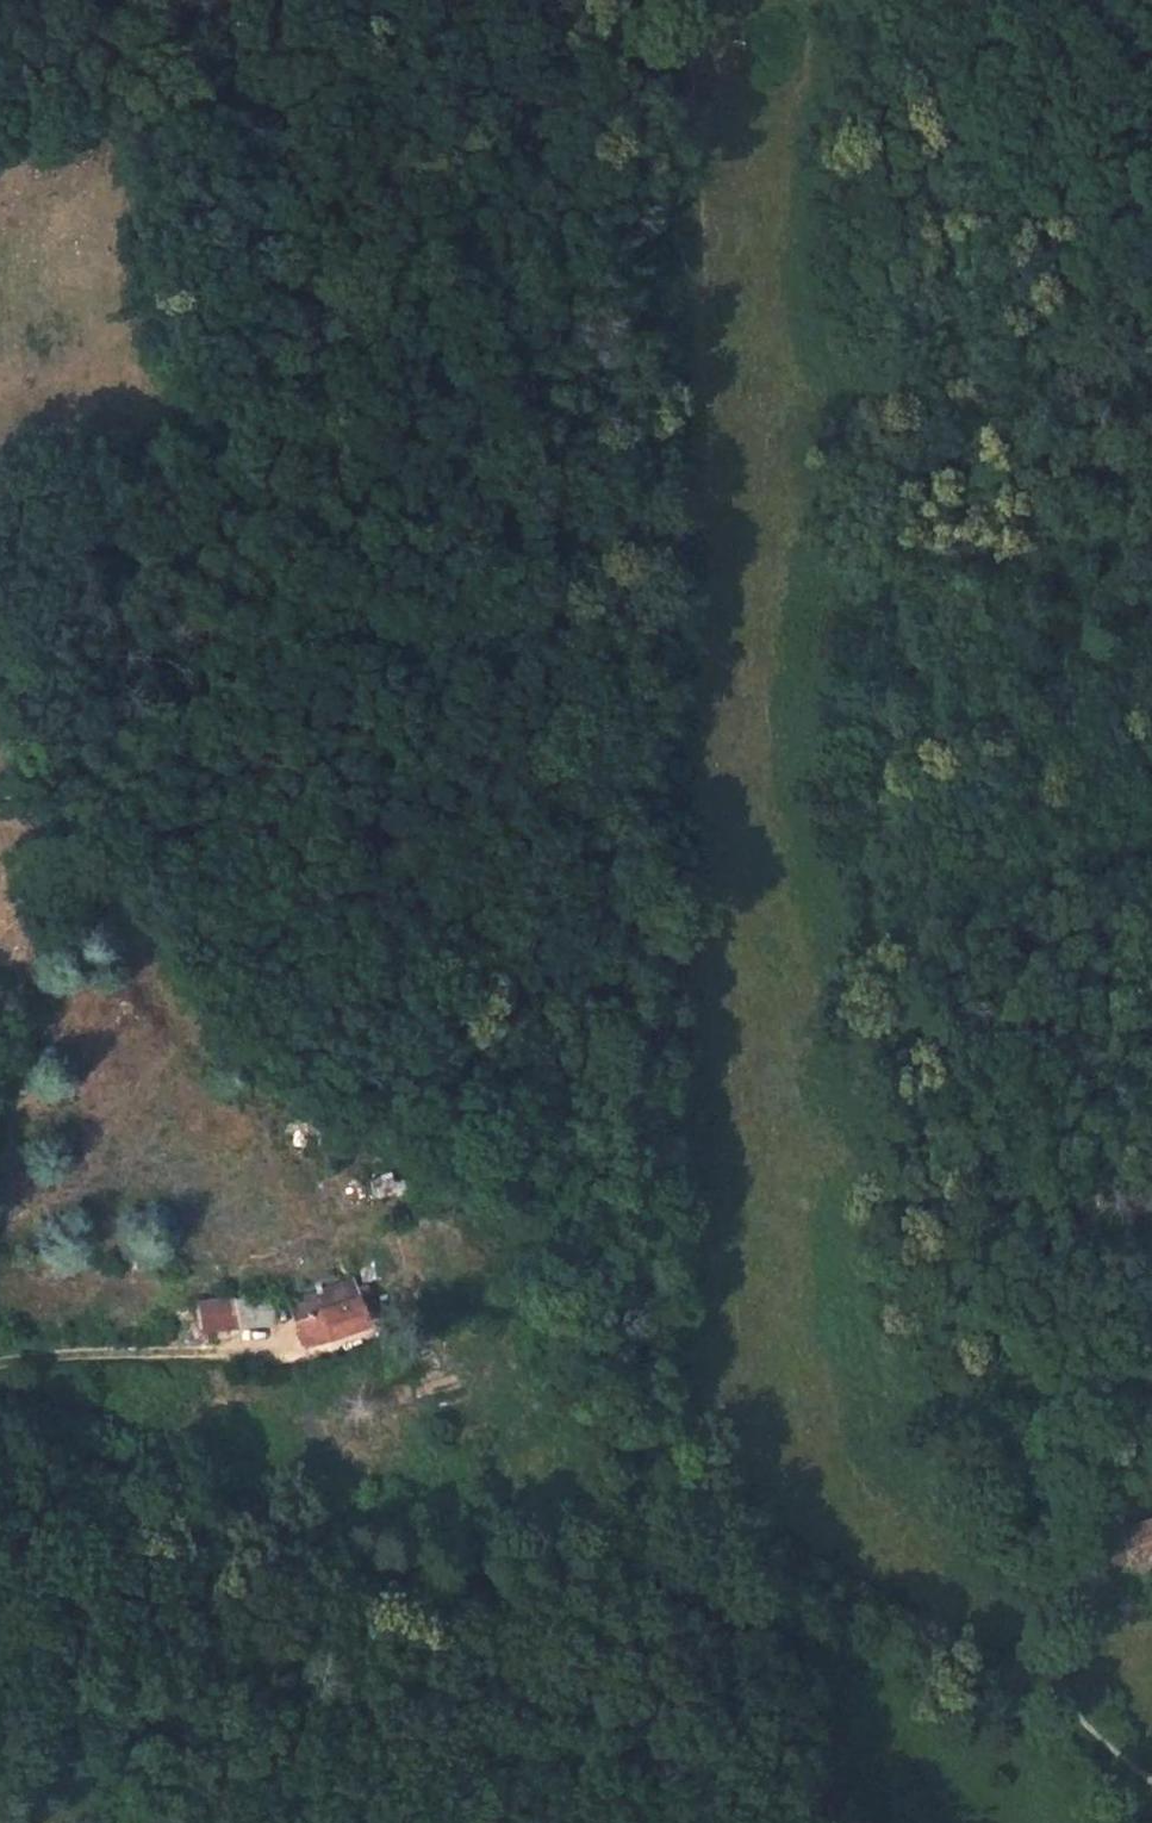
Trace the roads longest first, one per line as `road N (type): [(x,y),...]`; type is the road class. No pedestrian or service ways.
road 1 (track): [(1038,1678),(949,1642),(671,1500),(637,1507),(599,1541),(572,1550),(396,1534),(133,1473),(0,1422)]
road 2 (track): [(1151,1778),(1038,1678)]

